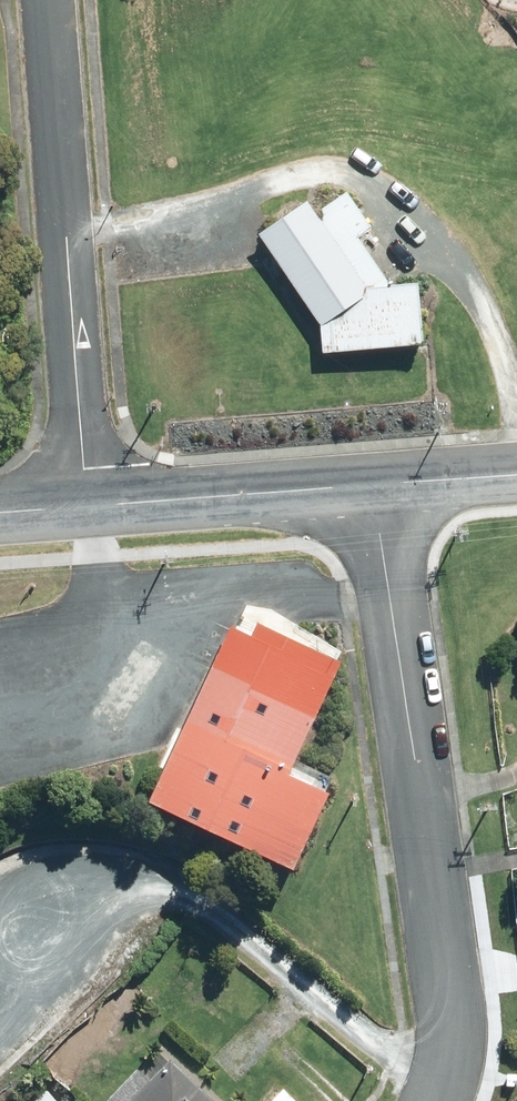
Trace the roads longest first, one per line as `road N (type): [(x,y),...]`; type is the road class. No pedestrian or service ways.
road 1 (unclassified): [(434,1100),(449,1015),(377,489)]
road 2 (residential): [(50,0),(90,519)]
road 3 (tertiary): [(90,519),(377,489)]
road 4 (tertiary): [(377,489),(516,480)]

